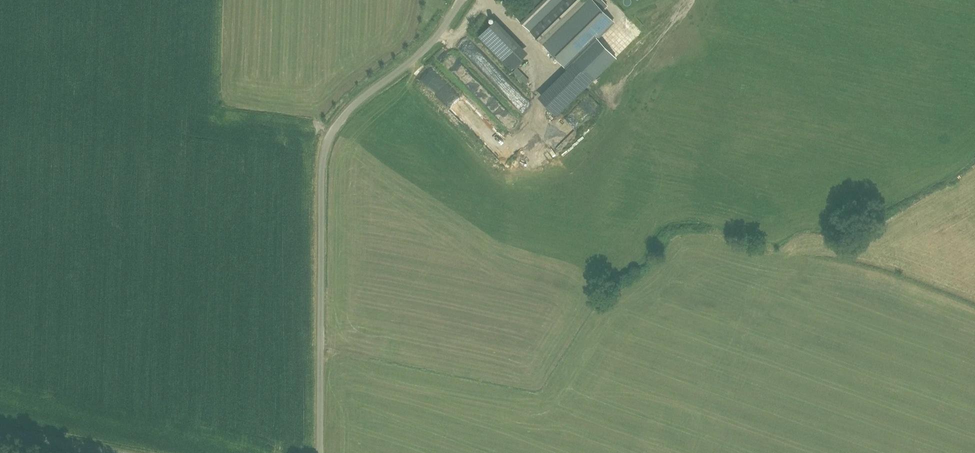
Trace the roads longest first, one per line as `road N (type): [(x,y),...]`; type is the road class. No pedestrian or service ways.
road 1 (unclassified): [(319,452),(327,140),(355,103),(431,45),(462,0)]

